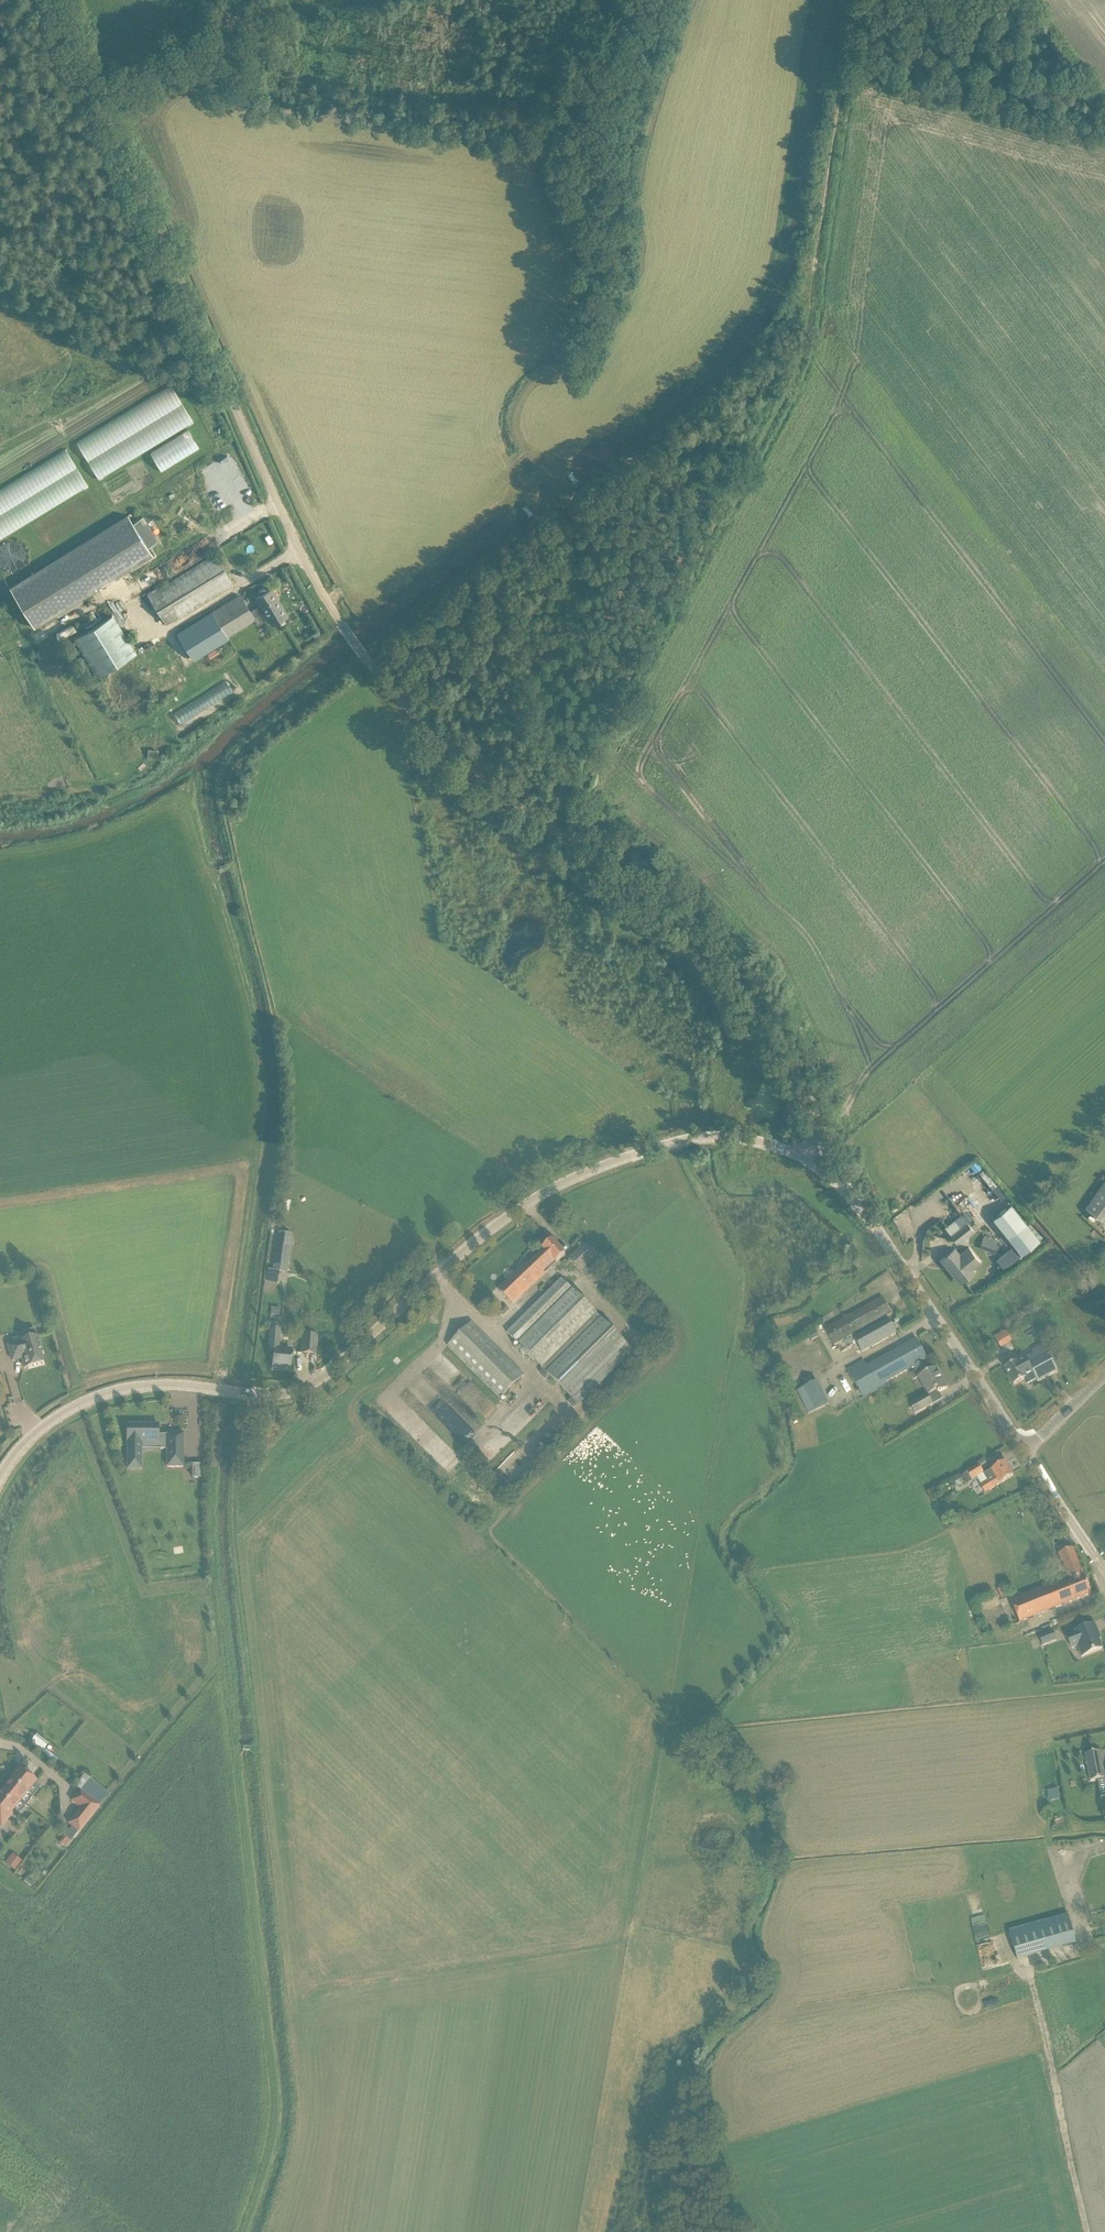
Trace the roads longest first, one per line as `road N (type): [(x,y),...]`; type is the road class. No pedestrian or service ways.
road 1 (unclassified): [(804,1155),(812,1102),(778,1037),(719,958),(642,890),(492,781),(399,699),(341,622),(299,551),(55,0)]
road 2 (unclassified): [(247,1389),(290,1395),(313,1382),(506,1214),(598,1166),(701,1135),(751,1138),(804,1155)]
road 3 (unclassified): [(1022,1451),(893,1246),(804,1155)]
road 4 (unclassified): [(0,1475),(71,1406),(150,1384),(224,1388)]
road 5 (unclassified): [(1104,1571),(1022,1451)]

